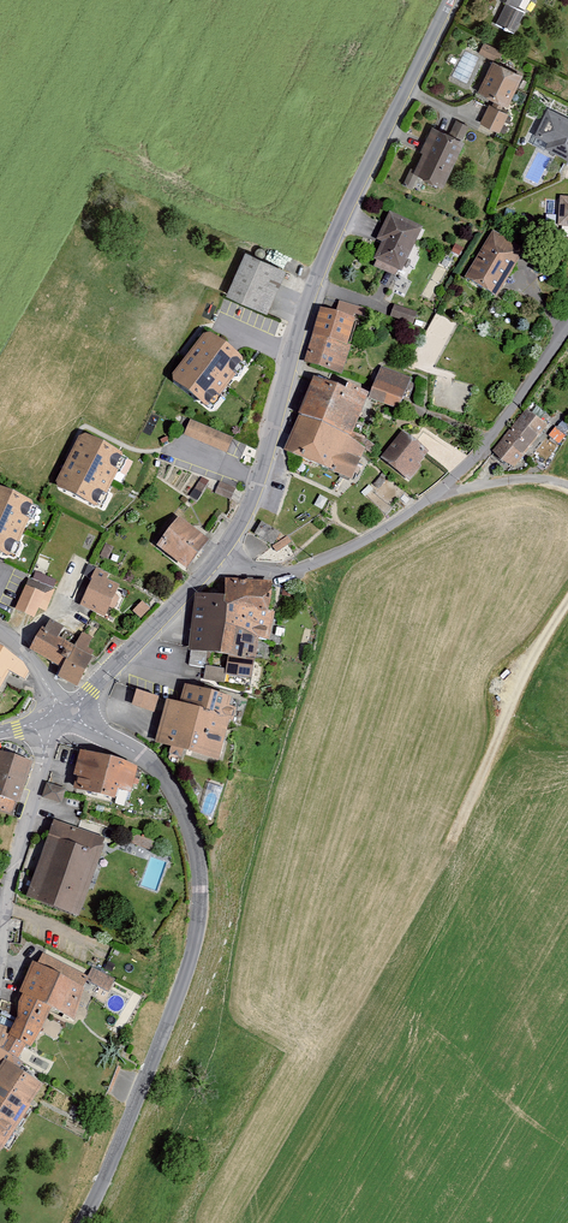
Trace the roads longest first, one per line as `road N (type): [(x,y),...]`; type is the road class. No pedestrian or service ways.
road 1 (track): [(567,1143),(511,1110),(417,1020),(400,989),(403,955),(491,763),(525,669),(567,601)]
road 2 (tertiary): [(449,0),(344,217),(241,522),(219,556)]
road 3 (tertiary): [(59,713),(137,753),(164,776),(184,809),(198,866),(188,963),(80,1222)]
road 4 (residential): [(219,556),(283,568),(321,557),(408,512),(485,440),(567,333)]
road 5 (residential): [(0,942),(10,876),(59,713)]
road 6 (tertiary): [(219,556),(93,690),(59,713)]

